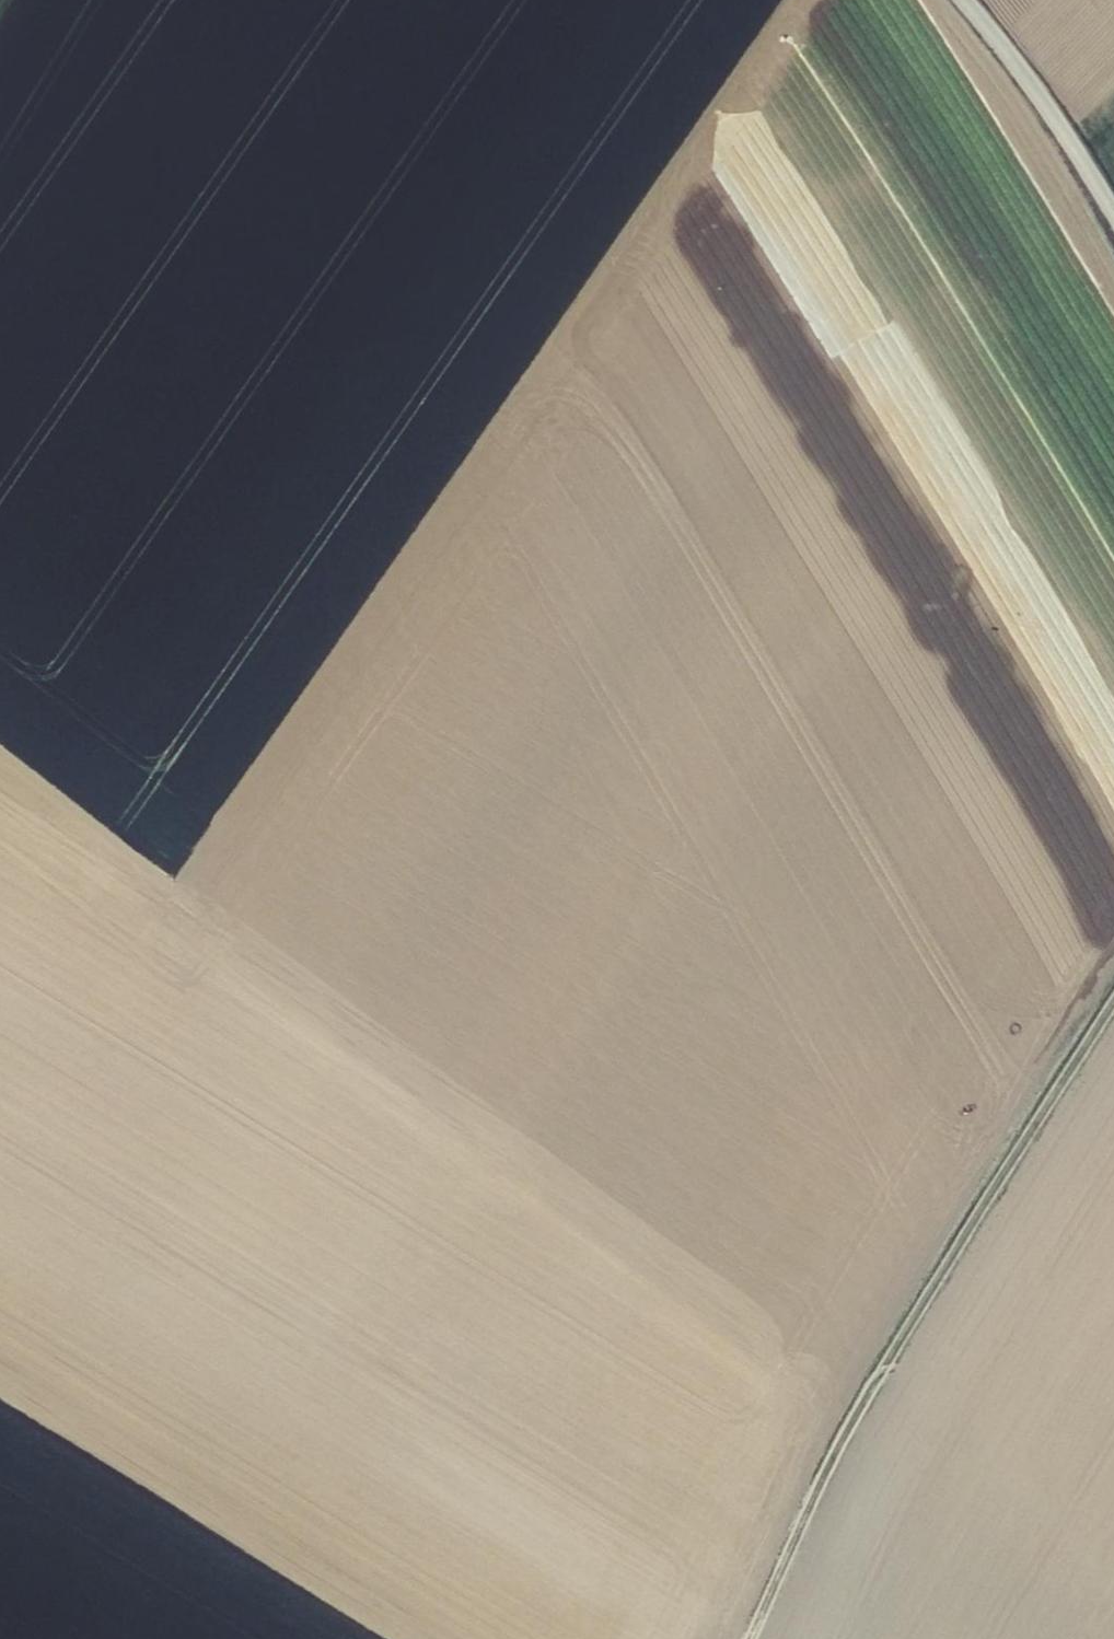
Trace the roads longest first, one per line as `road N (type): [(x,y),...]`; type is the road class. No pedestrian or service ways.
road 1 (track): [(739,1638),(940,1261),(1113,1003)]
road 2 (unclassified): [(1113,210),(1050,108),(964,0)]

